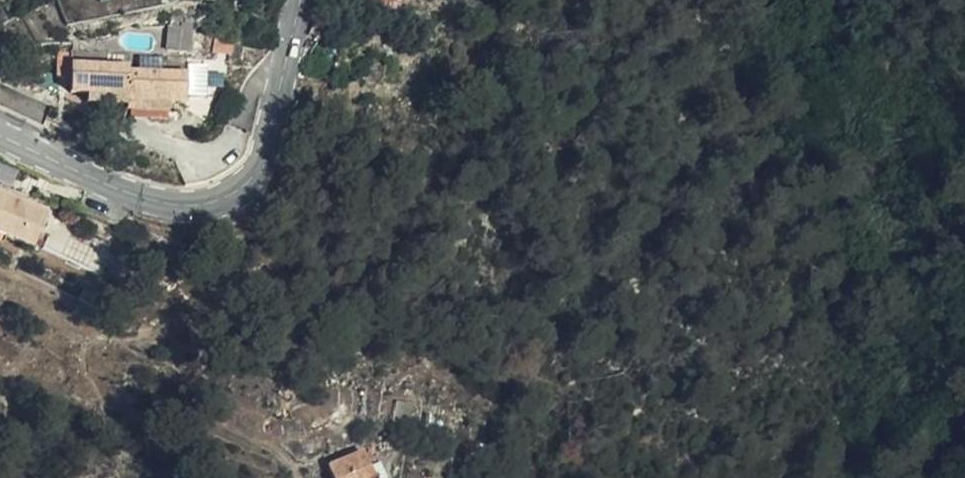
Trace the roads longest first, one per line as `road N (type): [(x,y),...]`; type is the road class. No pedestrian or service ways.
road 1 (tertiary): [(0,140),(128,199),(183,210),(221,203),(251,177),(272,132),(300,0)]

